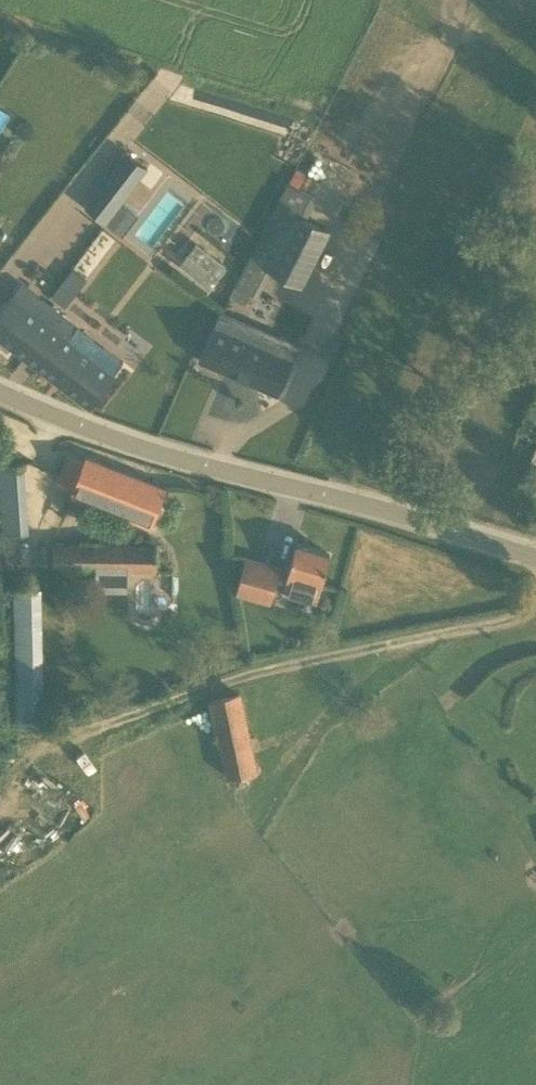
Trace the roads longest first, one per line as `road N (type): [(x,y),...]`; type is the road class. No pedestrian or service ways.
road 1 (residential): [(535,558),(109,436),(0,387)]

